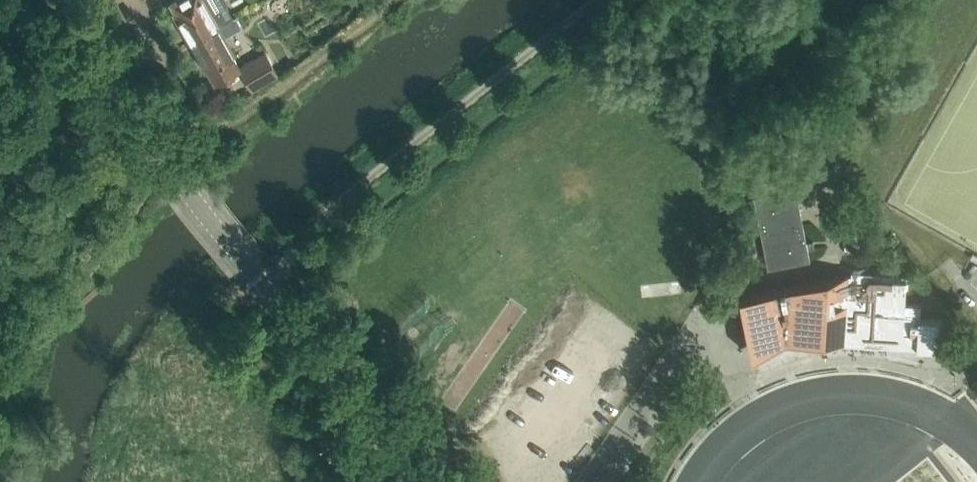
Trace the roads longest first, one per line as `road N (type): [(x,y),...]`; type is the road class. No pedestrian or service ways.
road 1 (track): [(386,0),(268,103),(150,184),(130,225),(43,329)]
road 2 (unclassified): [(423,481),(169,166)]
road 3 (unclassified): [(0,6),(65,50),(111,94)]
road 4 (residential): [(134,0),(164,52),(111,94)]

